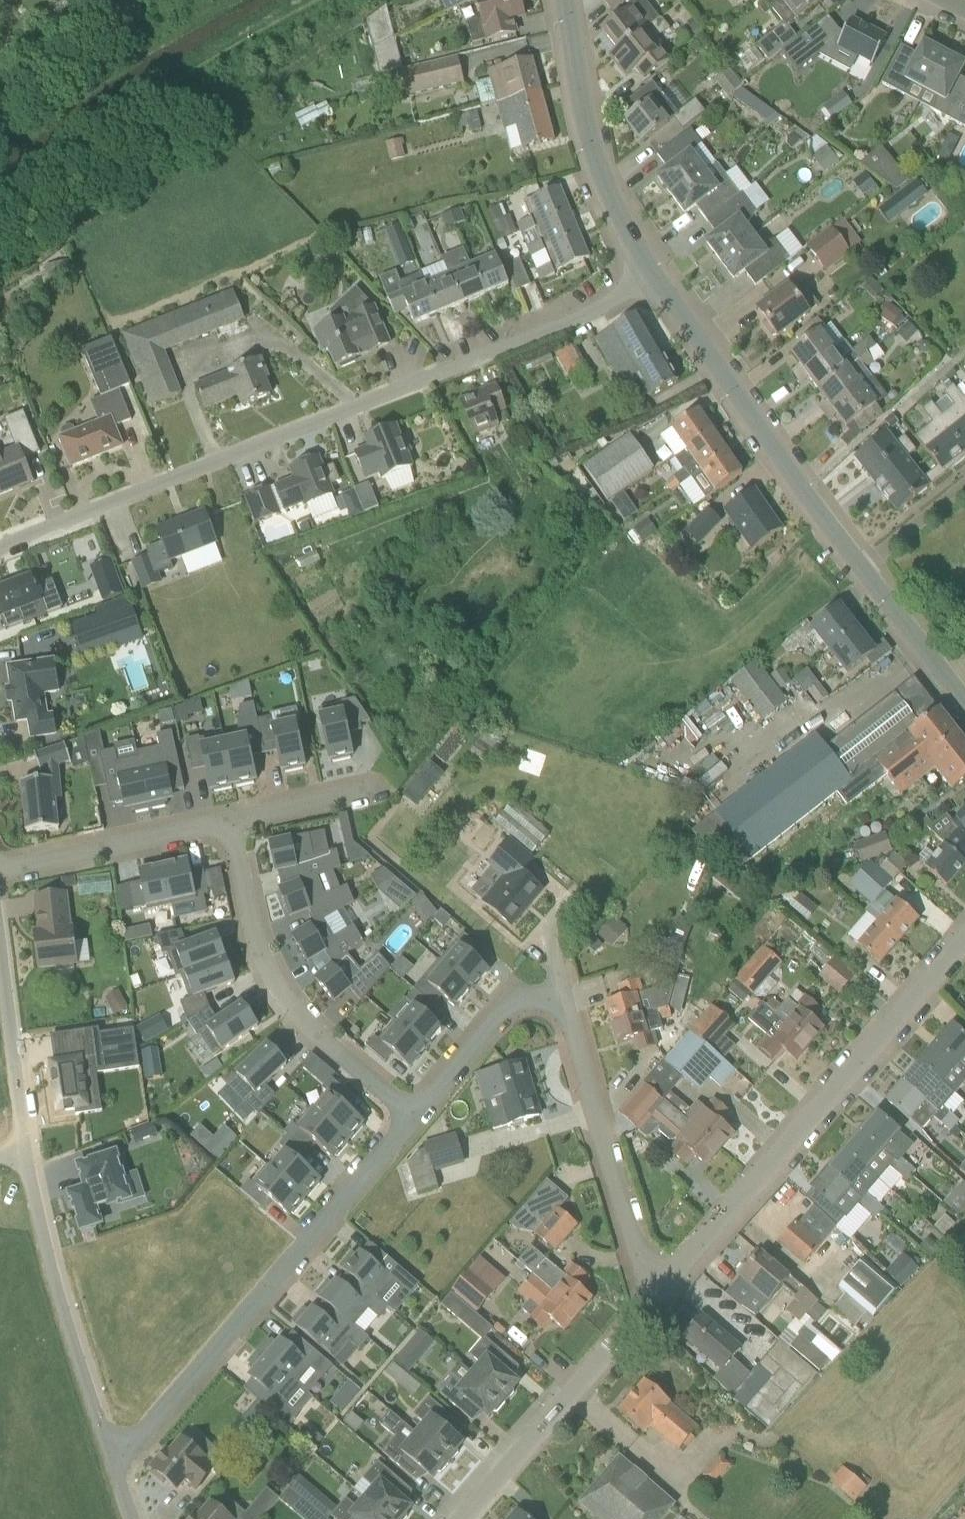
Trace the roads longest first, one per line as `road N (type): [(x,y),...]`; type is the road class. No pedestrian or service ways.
road 1 (unclassified): [(0,541),(657,281)]
road 2 (residential): [(665,1285),(964,940)]
road 3 (residential): [(415,1120),(142,1433),(109,1451)]
road 4 (residential): [(415,1120),(292,1005),(264,947),(233,824)]
road 5 (tertiary): [(863,569),(657,281)]
road 6 (unclassified): [(109,1451),(57,1288),(25,1150)]
road 7 (residential): [(461,1518),(665,1285)]
road 8 (residential): [(665,1285),(640,1256),(564,997)]
road 9 (tertiary): [(657,281),(600,175),(562,0)]
road 10 (residential): [(233,824),(0,865)]
road 11 (residential): [(564,997),(510,1004),(415,1120)]
road 12 (unclassified): [(25,1150),(0,965)]
road 13 (tertiary): [(964,702),(863,569)]
road 14 (residential): [(376,788),(233,824)]
road 15 (residential): [(863,569),(964,487)]

